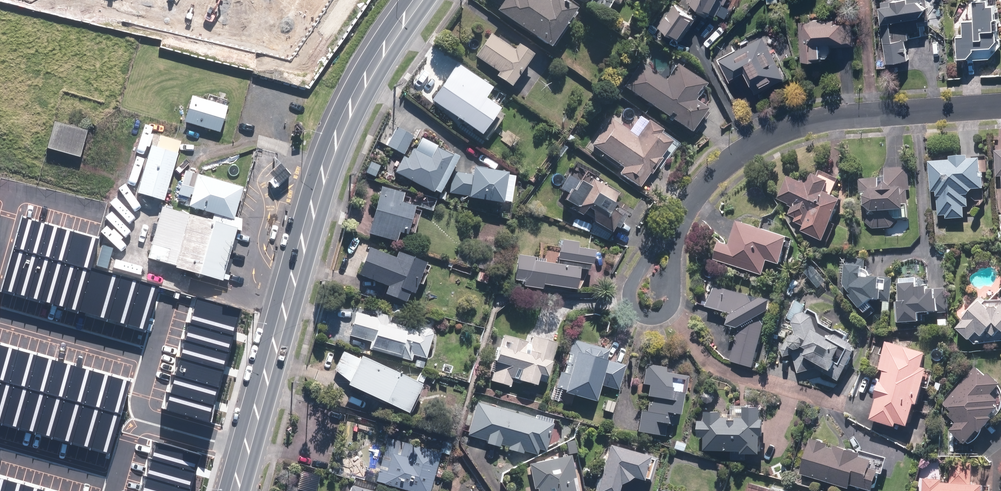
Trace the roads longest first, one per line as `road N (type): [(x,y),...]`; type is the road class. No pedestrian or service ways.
road 1 (secondary): [(415,0),(337,129),(236,490)]
road 2 (residential): [(1000,107),(786,128),(754,144),(683,210)]
road 3 (residential): [(683,210),(674,301),(657,317),(635,313),(631,289),(660,235)]

